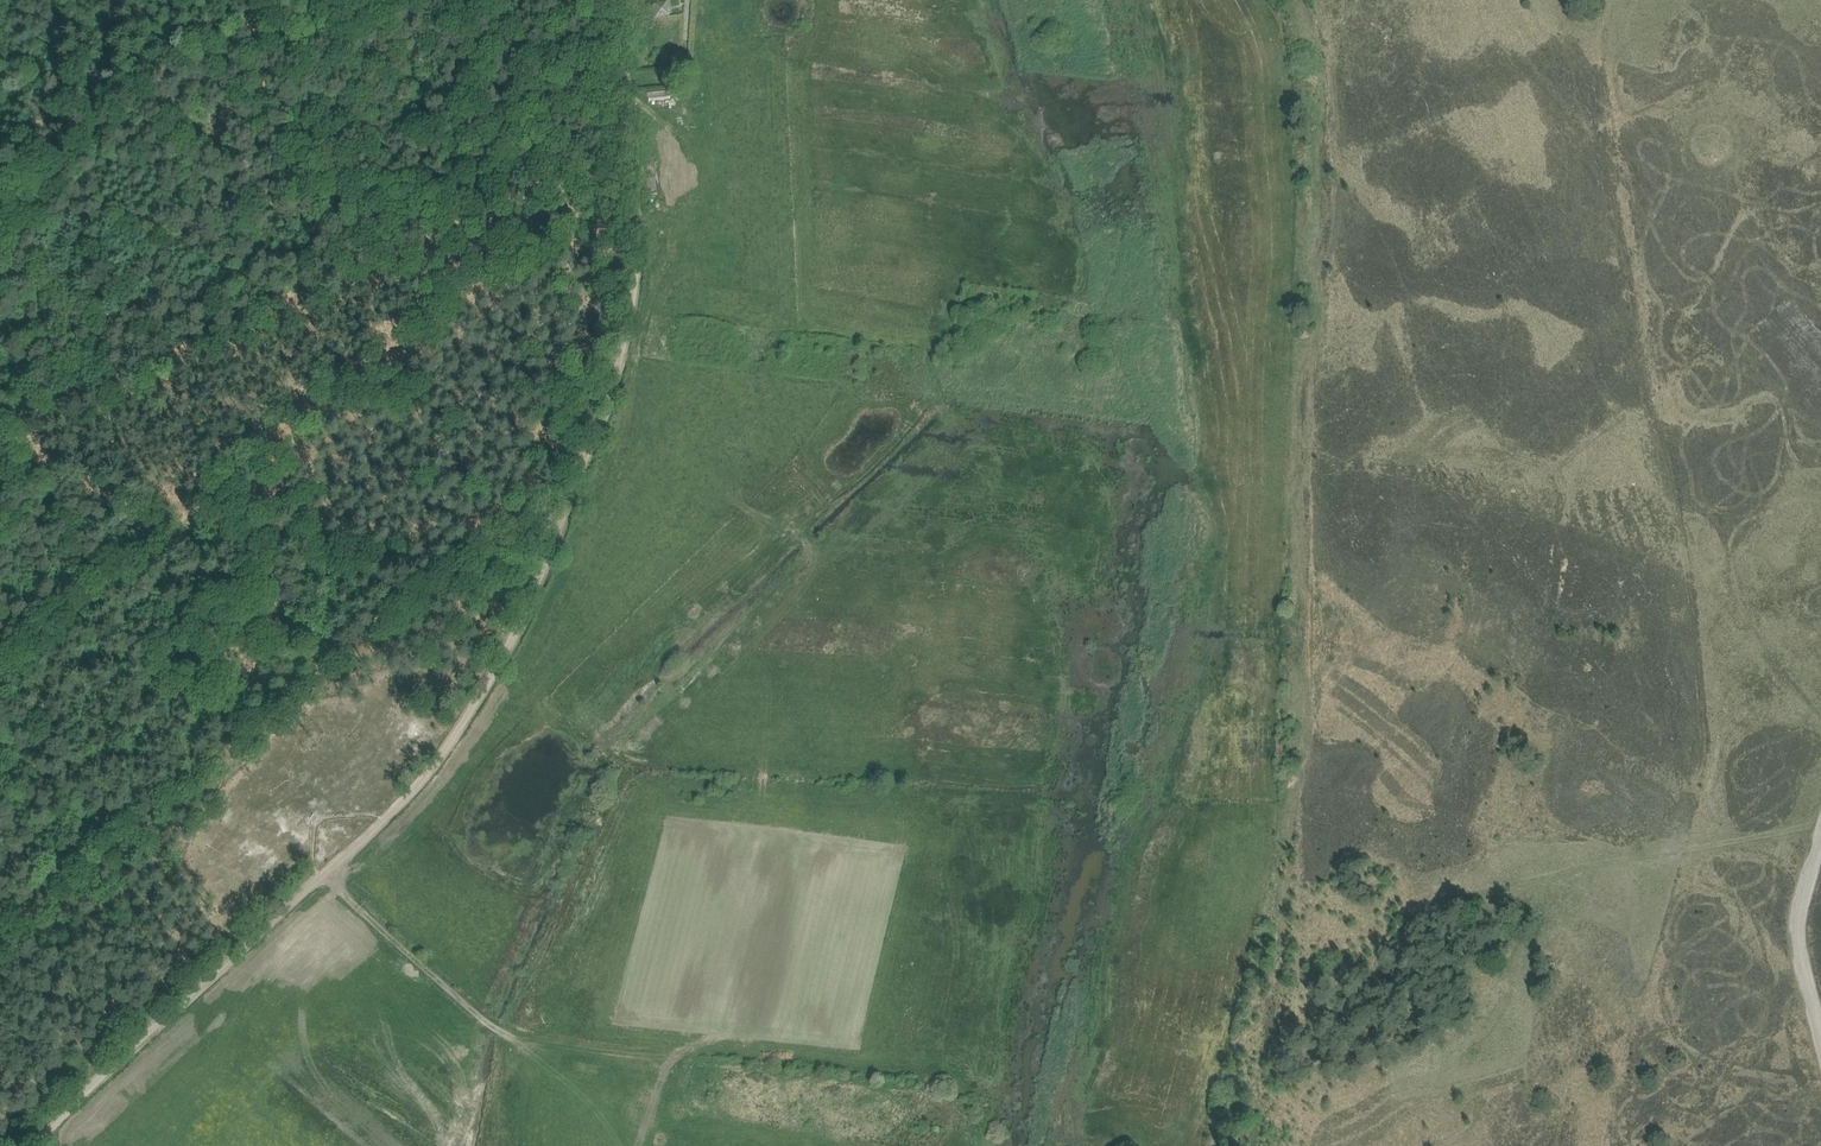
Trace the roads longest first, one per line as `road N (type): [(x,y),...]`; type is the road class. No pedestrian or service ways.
road 1 (track): [(32,1145),(403,802),(518,631),(615,386),(633,304),(637,224),(618,0)]
road 2 (track): [(1820,1037),(1799,926),(1820,843)]

